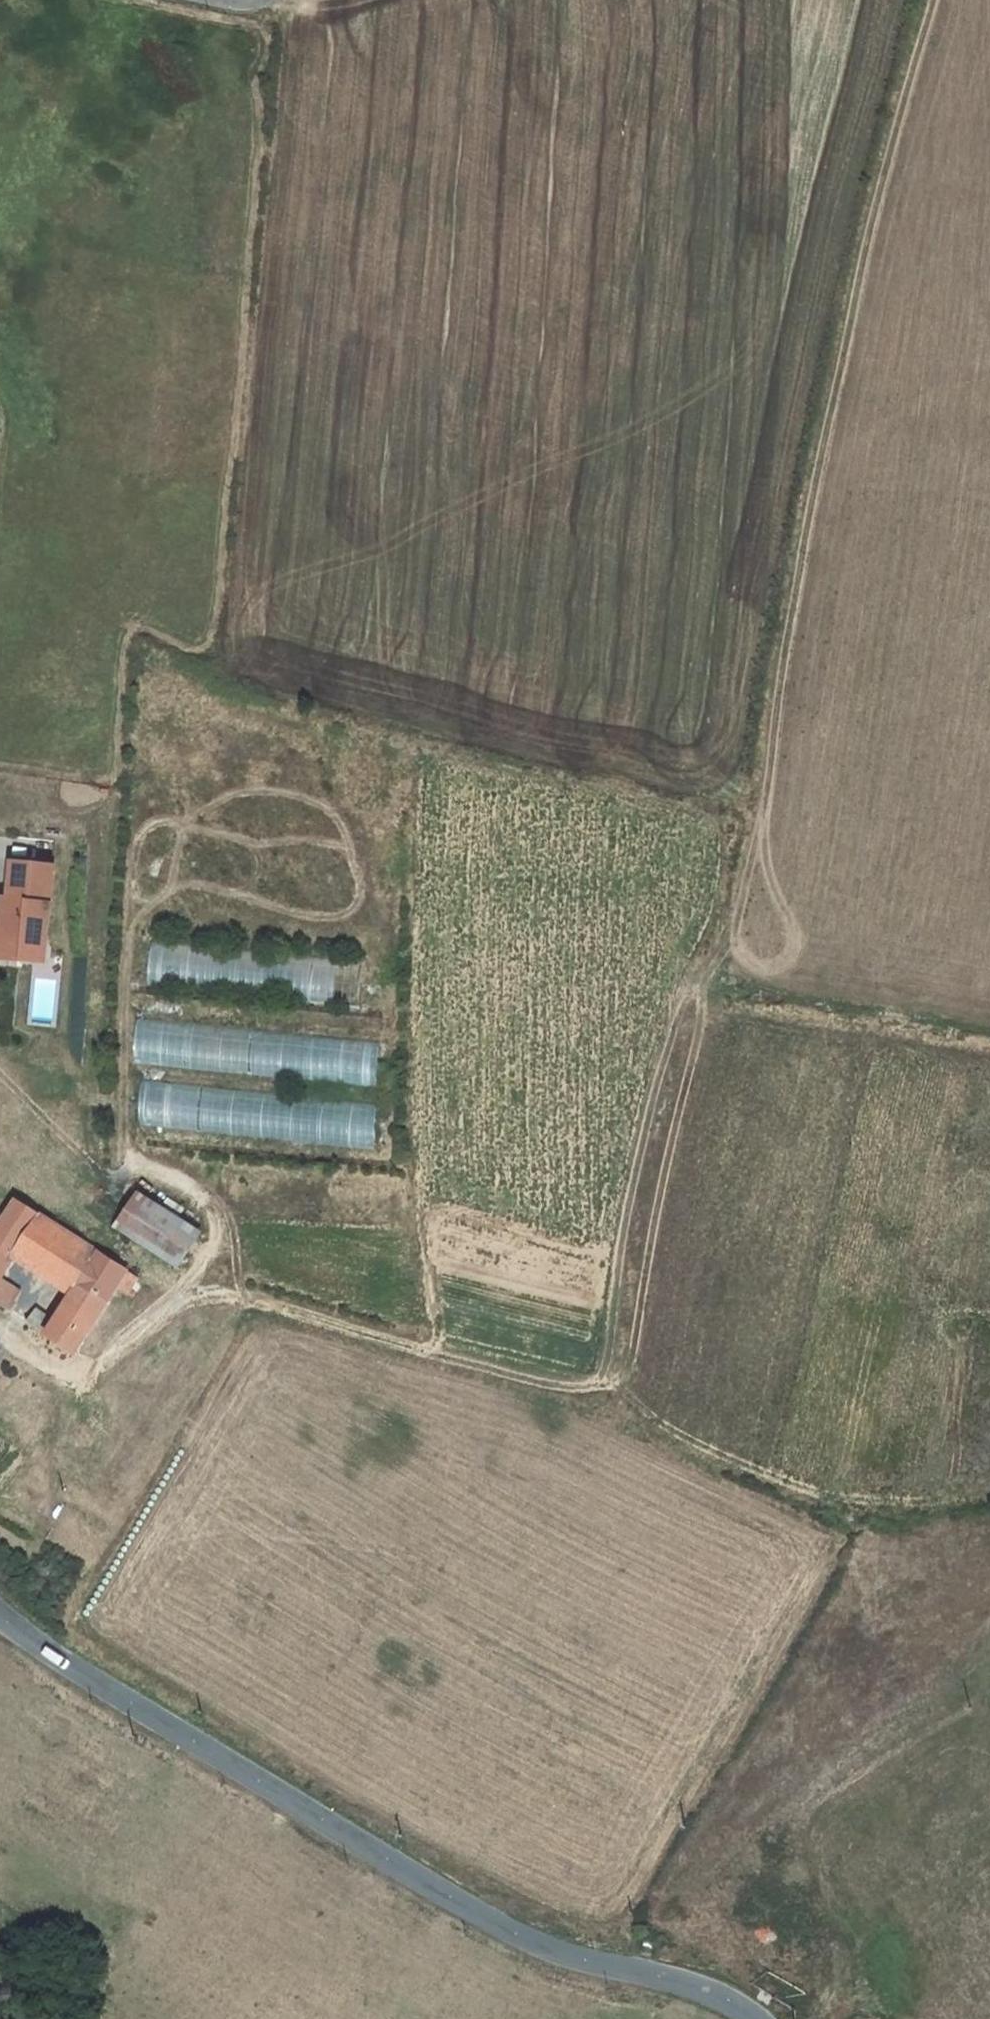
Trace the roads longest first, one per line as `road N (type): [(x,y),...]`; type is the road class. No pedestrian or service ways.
road 1 (tertiary): [(0,1614),(457,1903),(583,1959),(710,1993),(753,2018)]

